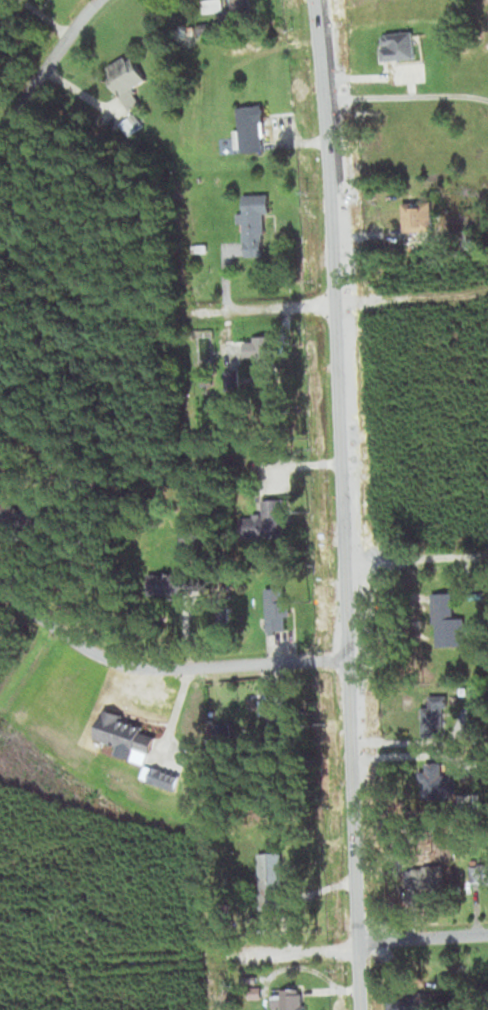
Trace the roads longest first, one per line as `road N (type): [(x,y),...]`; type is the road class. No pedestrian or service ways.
road 1 (residential): [(358,1009),(323,100),(309,0)]
road 2 (track): [(487,292),(126,309),(0,232)]
road 3 (residential): [(344,658),(129,664),(75,642),(0,587)]
road 4 (residential): [(94,0),(0,129)]
road 5 (track): [(341,561),(487,554)]
road 6 (residential): [(355,941),(487,933)]

